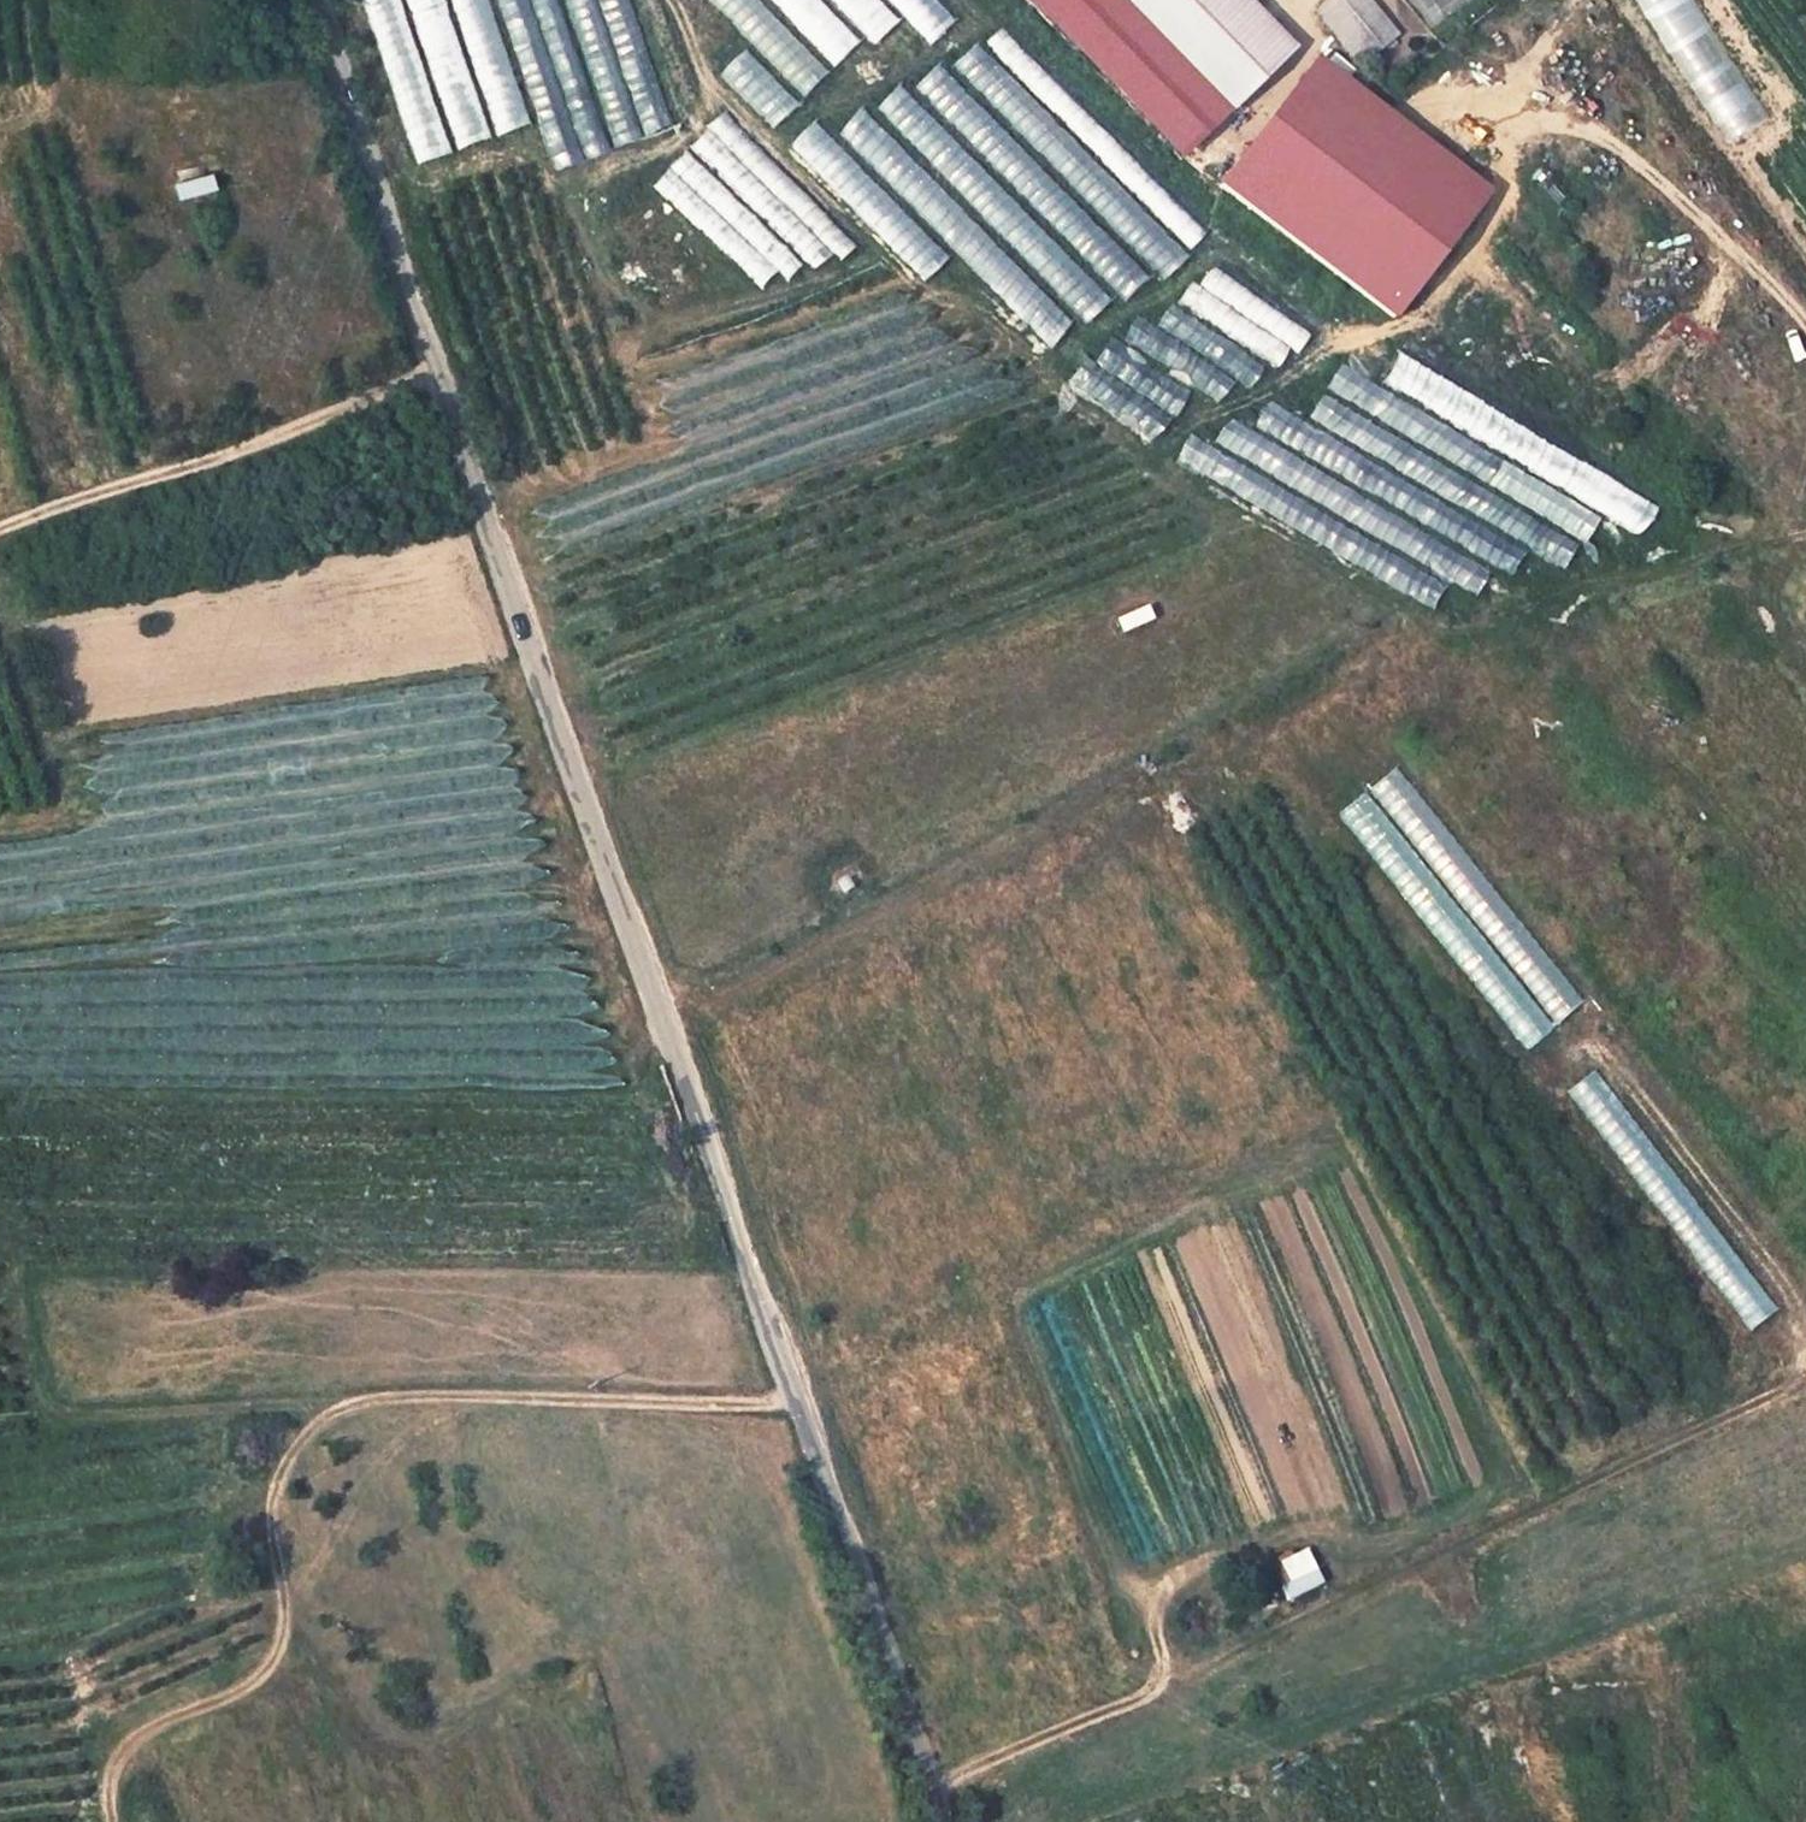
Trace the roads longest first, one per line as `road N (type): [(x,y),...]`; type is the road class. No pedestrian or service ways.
road 1 (residential): [(317,0),(948,1821)]
road 2 (track): [(437,350),(287,427),(0,526)]

